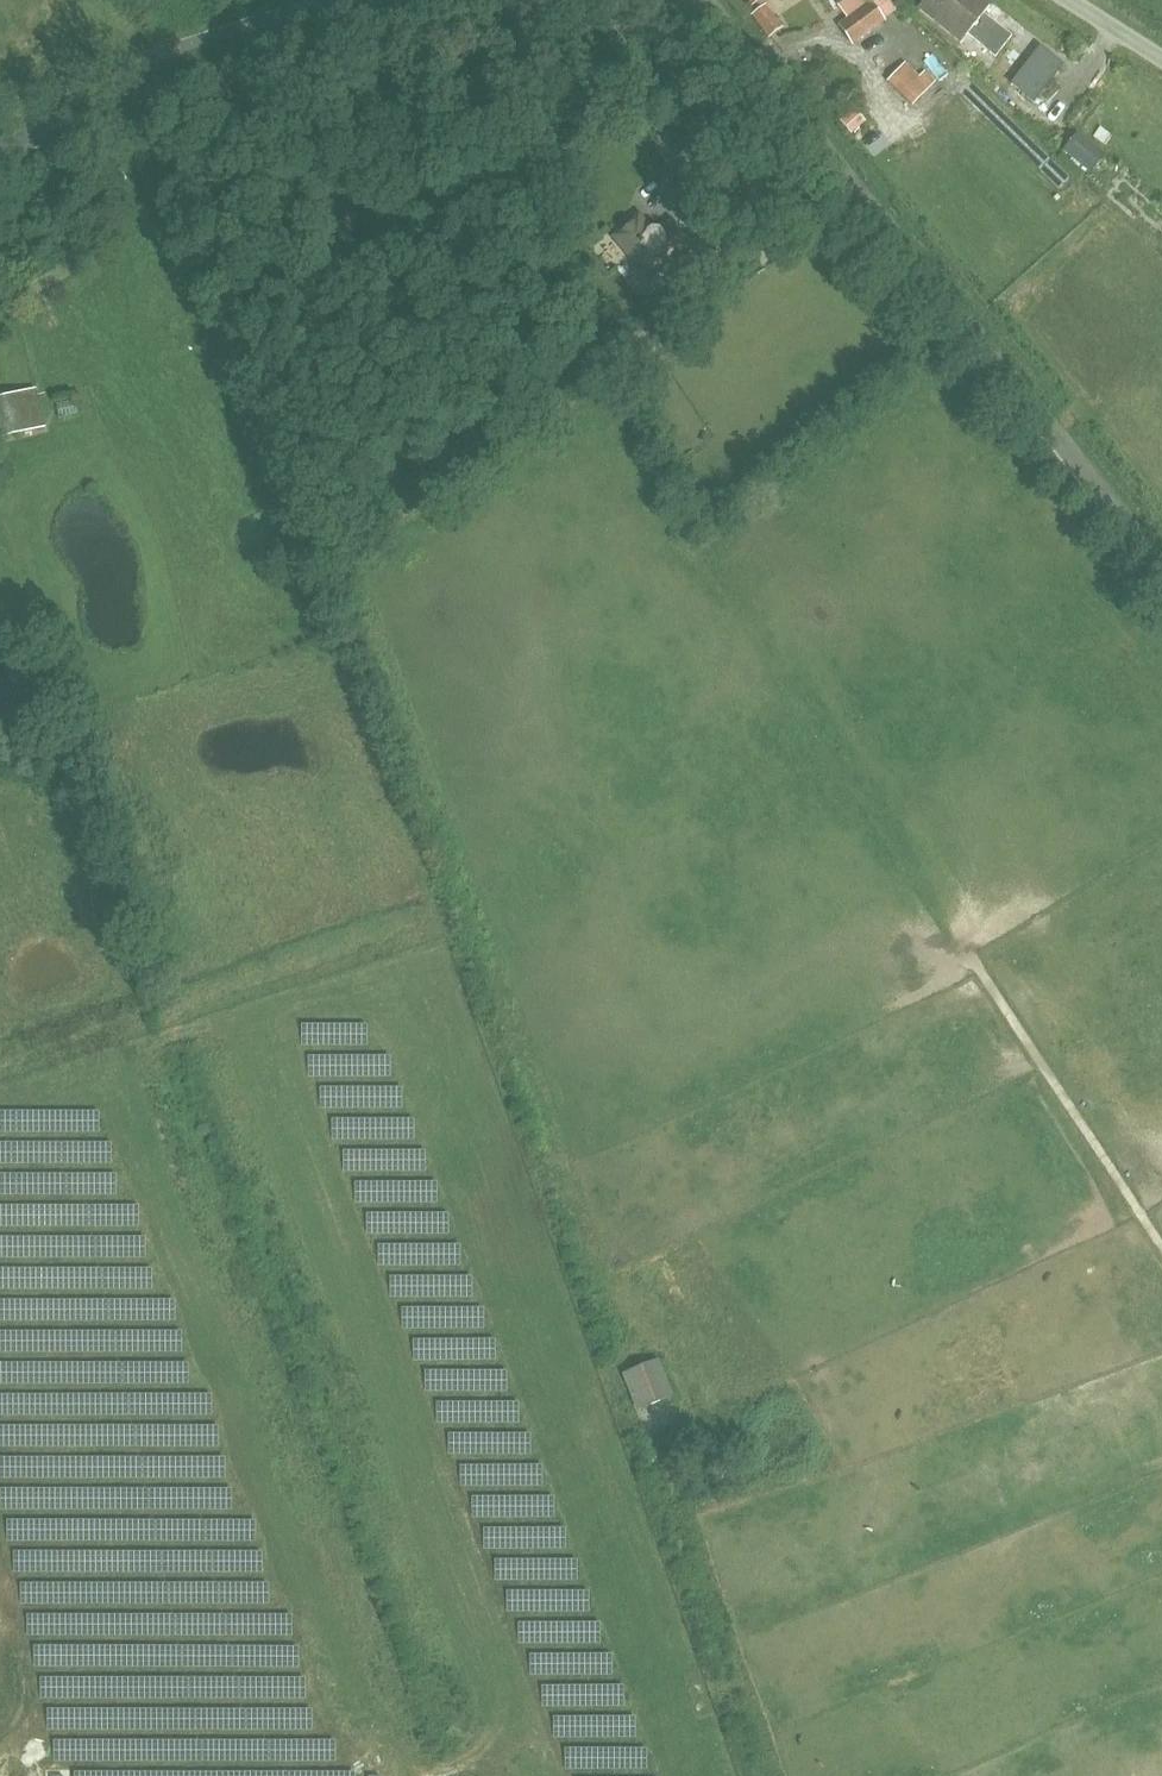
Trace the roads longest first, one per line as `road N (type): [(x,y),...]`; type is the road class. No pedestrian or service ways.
road 1 (unclassified): [(1161,562),(707,0)]
road 2 (tertiary): [(0,141),(437,0)]

